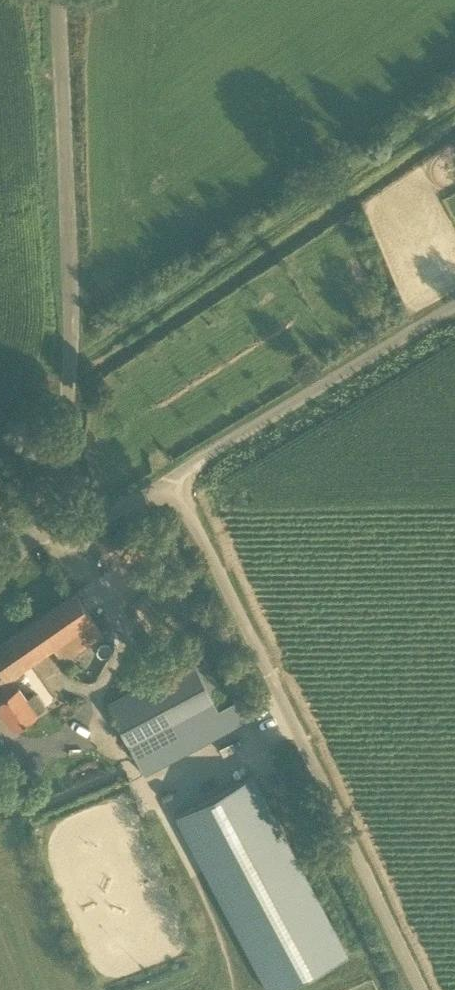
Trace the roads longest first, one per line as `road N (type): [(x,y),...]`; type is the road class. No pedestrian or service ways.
road 1 (unclassified): [(422,989),(175,469)]
road 2 (unclassified): [(26,533),(51,475),(67,377),(56,0)]
road 3 (unclassified): [(175,469),(454,309)]
road 4 (unclassified): [(26,533),(62,539),(100,526),(175,469)]

